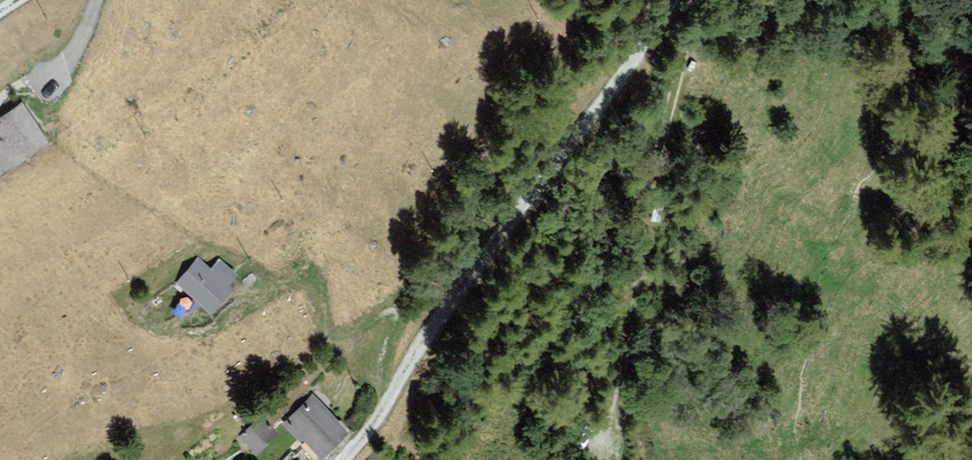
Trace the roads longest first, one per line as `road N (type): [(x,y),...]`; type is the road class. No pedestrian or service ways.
road 1 (unclassified): [(343,459),(674,0)]
road 2 (track): [(697,0),(600,459)]

